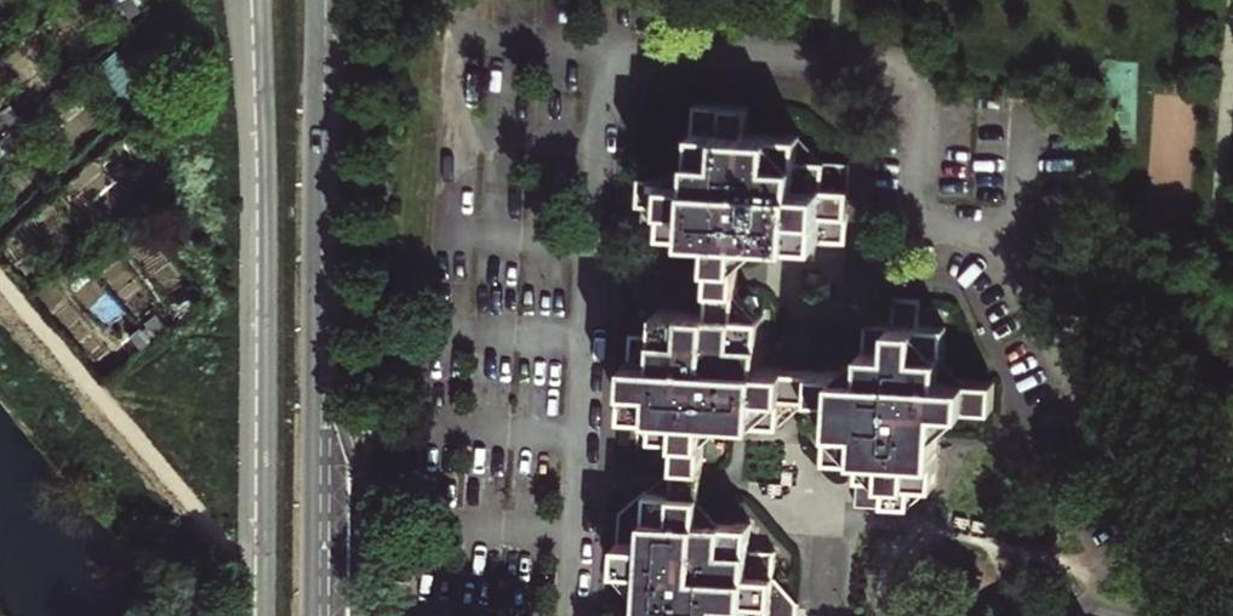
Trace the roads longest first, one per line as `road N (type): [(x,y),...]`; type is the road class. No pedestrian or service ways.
road 1 (tertiary): [(261,0),(265,615)]
road 2 (tertiary): [(311,615),(315,69)]

